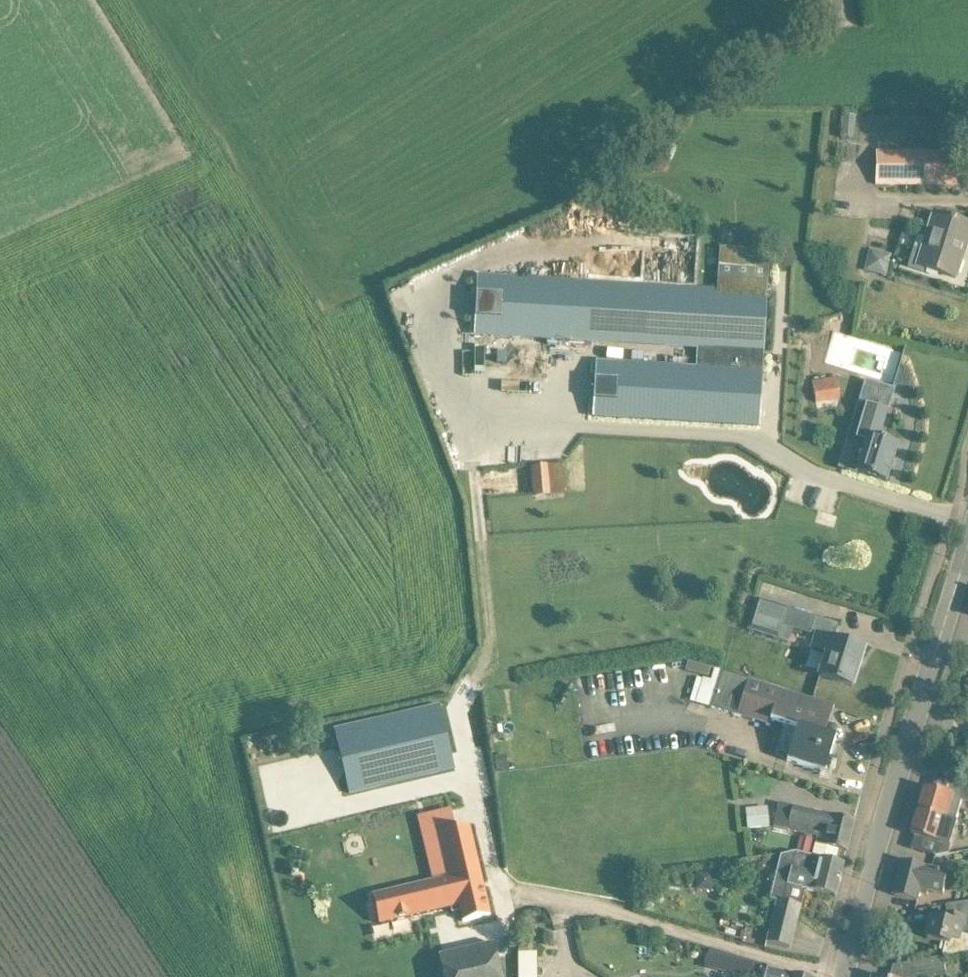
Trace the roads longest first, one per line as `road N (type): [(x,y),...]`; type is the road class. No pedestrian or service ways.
road 1 (tertiary): [(849,976),(925,679),(967,548)]

